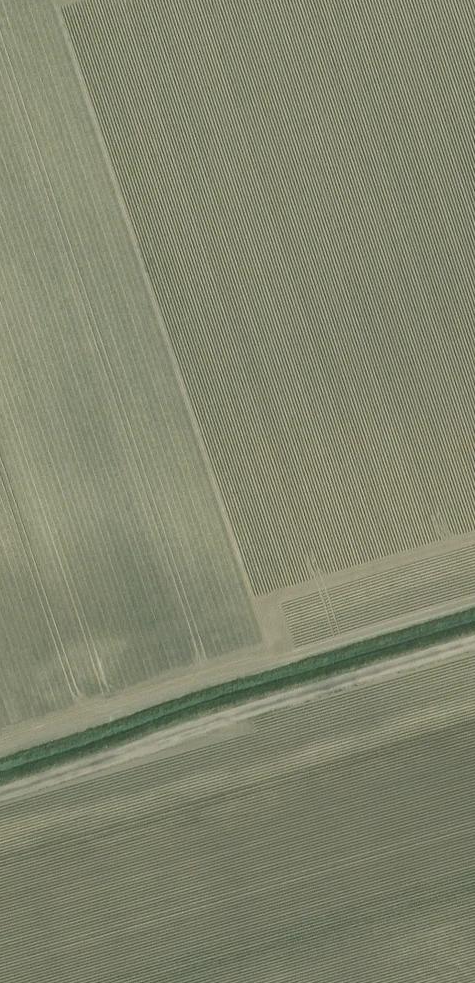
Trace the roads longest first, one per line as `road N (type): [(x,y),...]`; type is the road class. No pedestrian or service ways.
road 1 (track): [(0,796),(474,648)]

